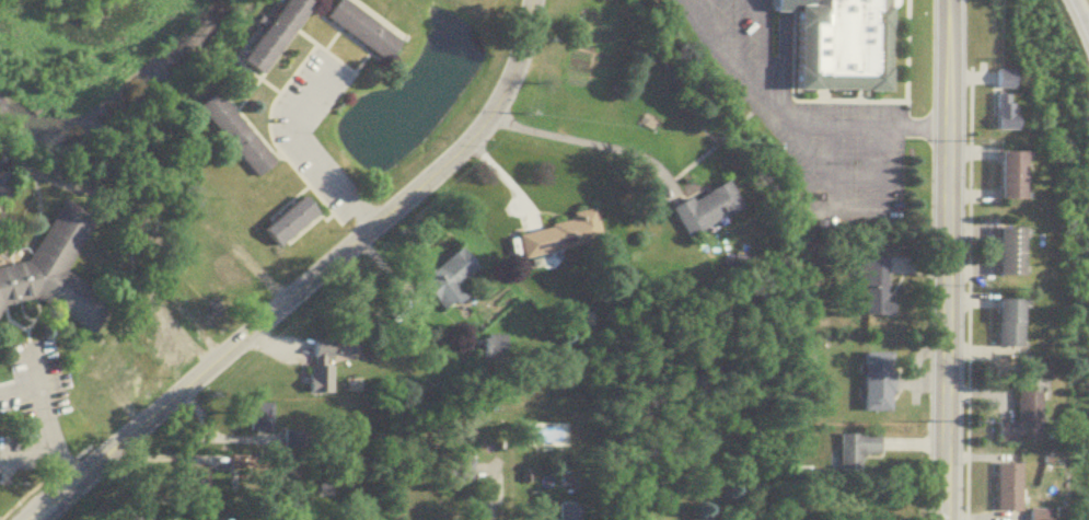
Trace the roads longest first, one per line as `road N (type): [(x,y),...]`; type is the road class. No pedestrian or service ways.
road 1 (tertiary): [(535,0),(514,79),(484,130),(43,519)]
road 2 (tertiary): [(945,519),(946,0)]

